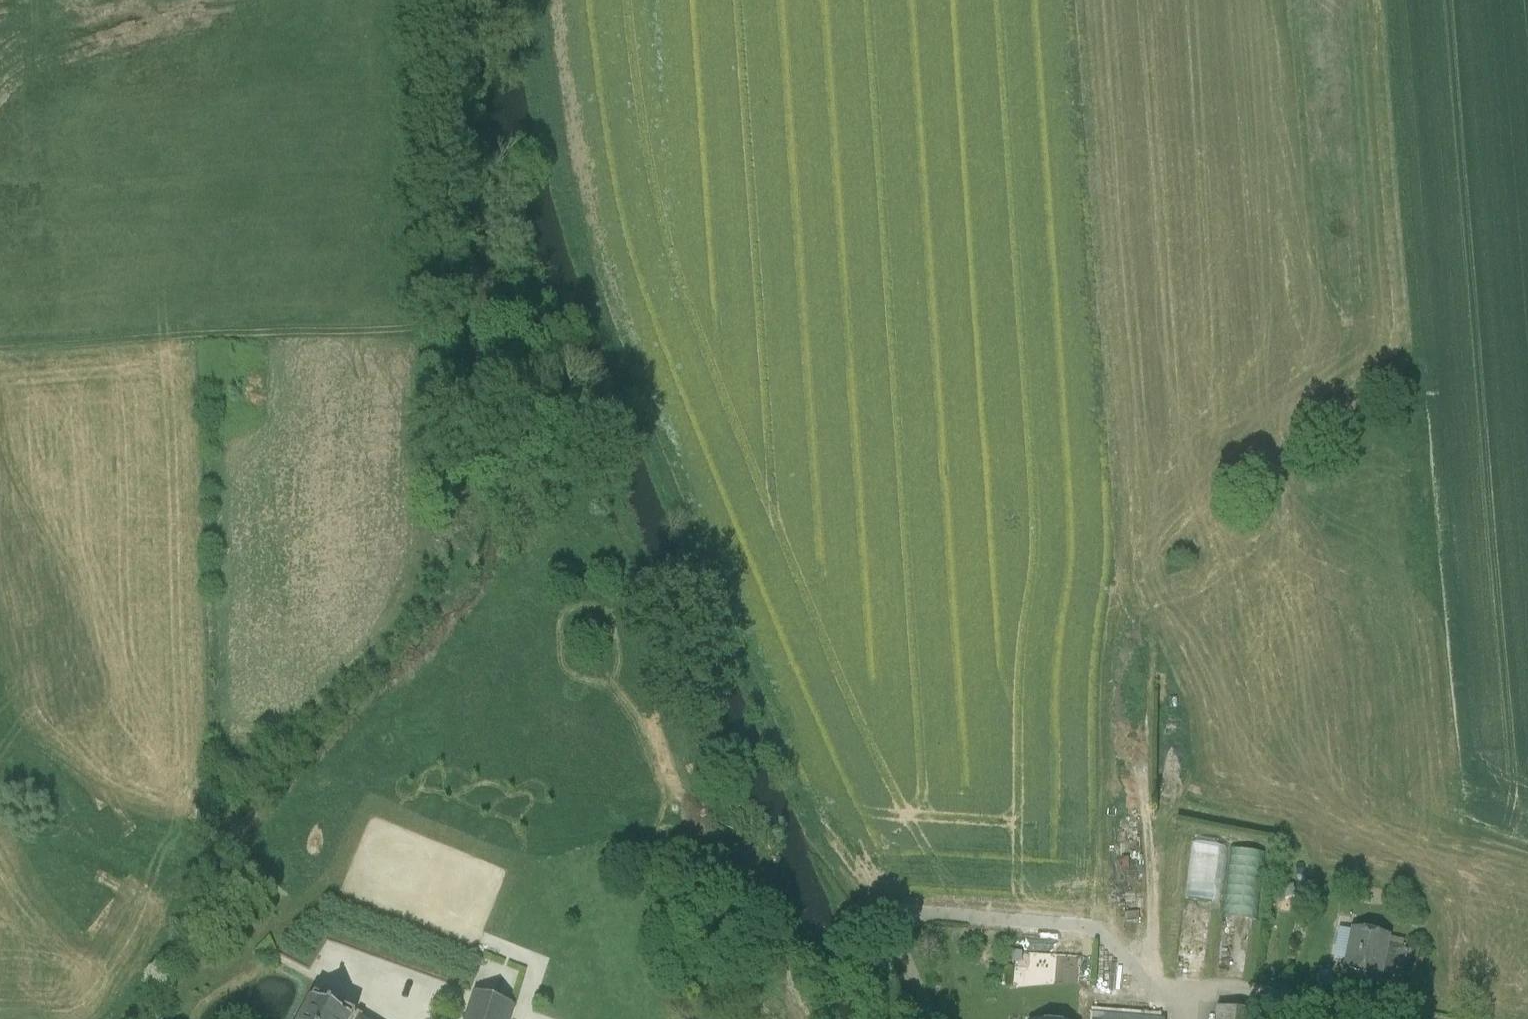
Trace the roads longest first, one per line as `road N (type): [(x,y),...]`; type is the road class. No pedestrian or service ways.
road 1 (track): [(0,352),(352,328)]

